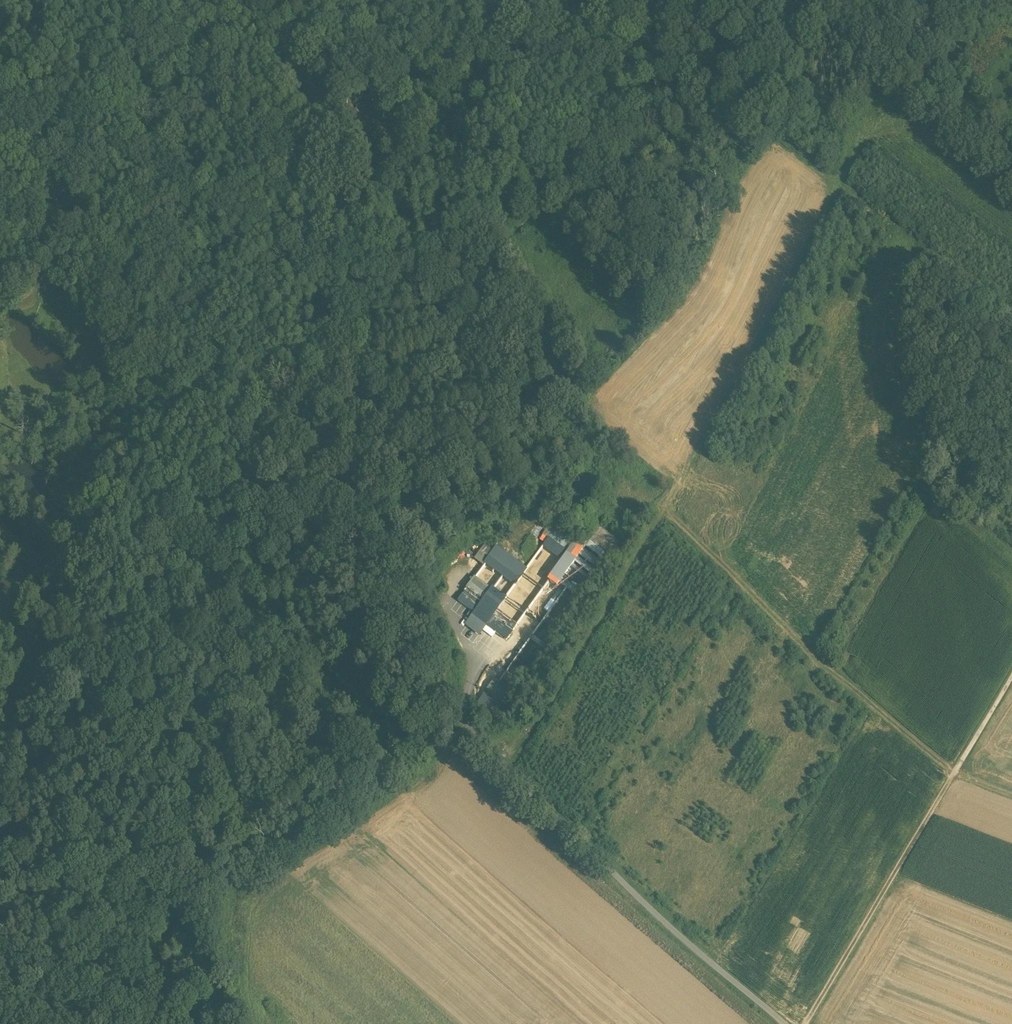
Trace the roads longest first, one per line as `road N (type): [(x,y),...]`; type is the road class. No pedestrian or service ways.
road 1 (track): [(1011,799),(957,777),(664,509)]
road 2 (track): [(1011,558),(959,513),(938,470),(911,336),(923,247),(843,184)]
road 3 (track): [(1011,683),(806,1023)]
road 4 (track): [(782,1023),(504,771)]
road 5 (track): [(664,509),(843,184)]
road 6 (track): [(0,120),(62,207),(130,240),(217,366)]
road 7 (track): [(504,771),(664,509)]
road 8 (track): [(578,412),(490,494),(420,574)]
road 9 (track): [(330,840),(250,897),(239,1023)]
road 10 (track): [(454,702),(433,764),(330,840)]

